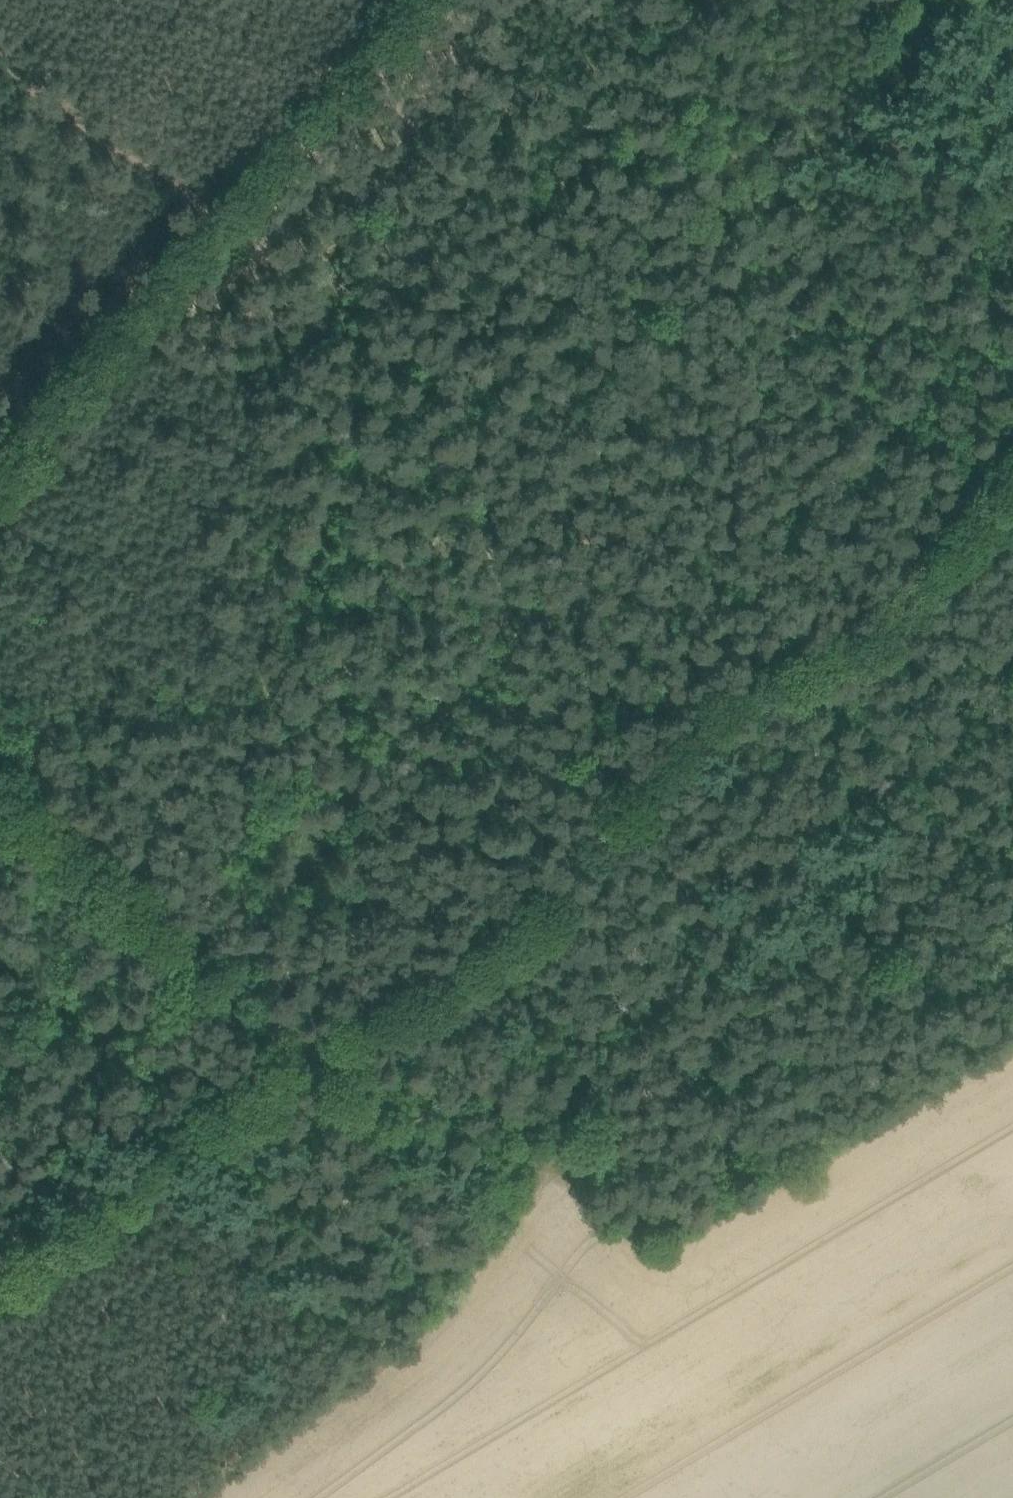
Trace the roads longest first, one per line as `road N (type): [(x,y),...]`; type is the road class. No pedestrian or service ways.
road 1 (track): [(0,762),(308,1036)]
road 2 (track): [(308,1036),(367,1072),(492,1096),(525,1128)]

